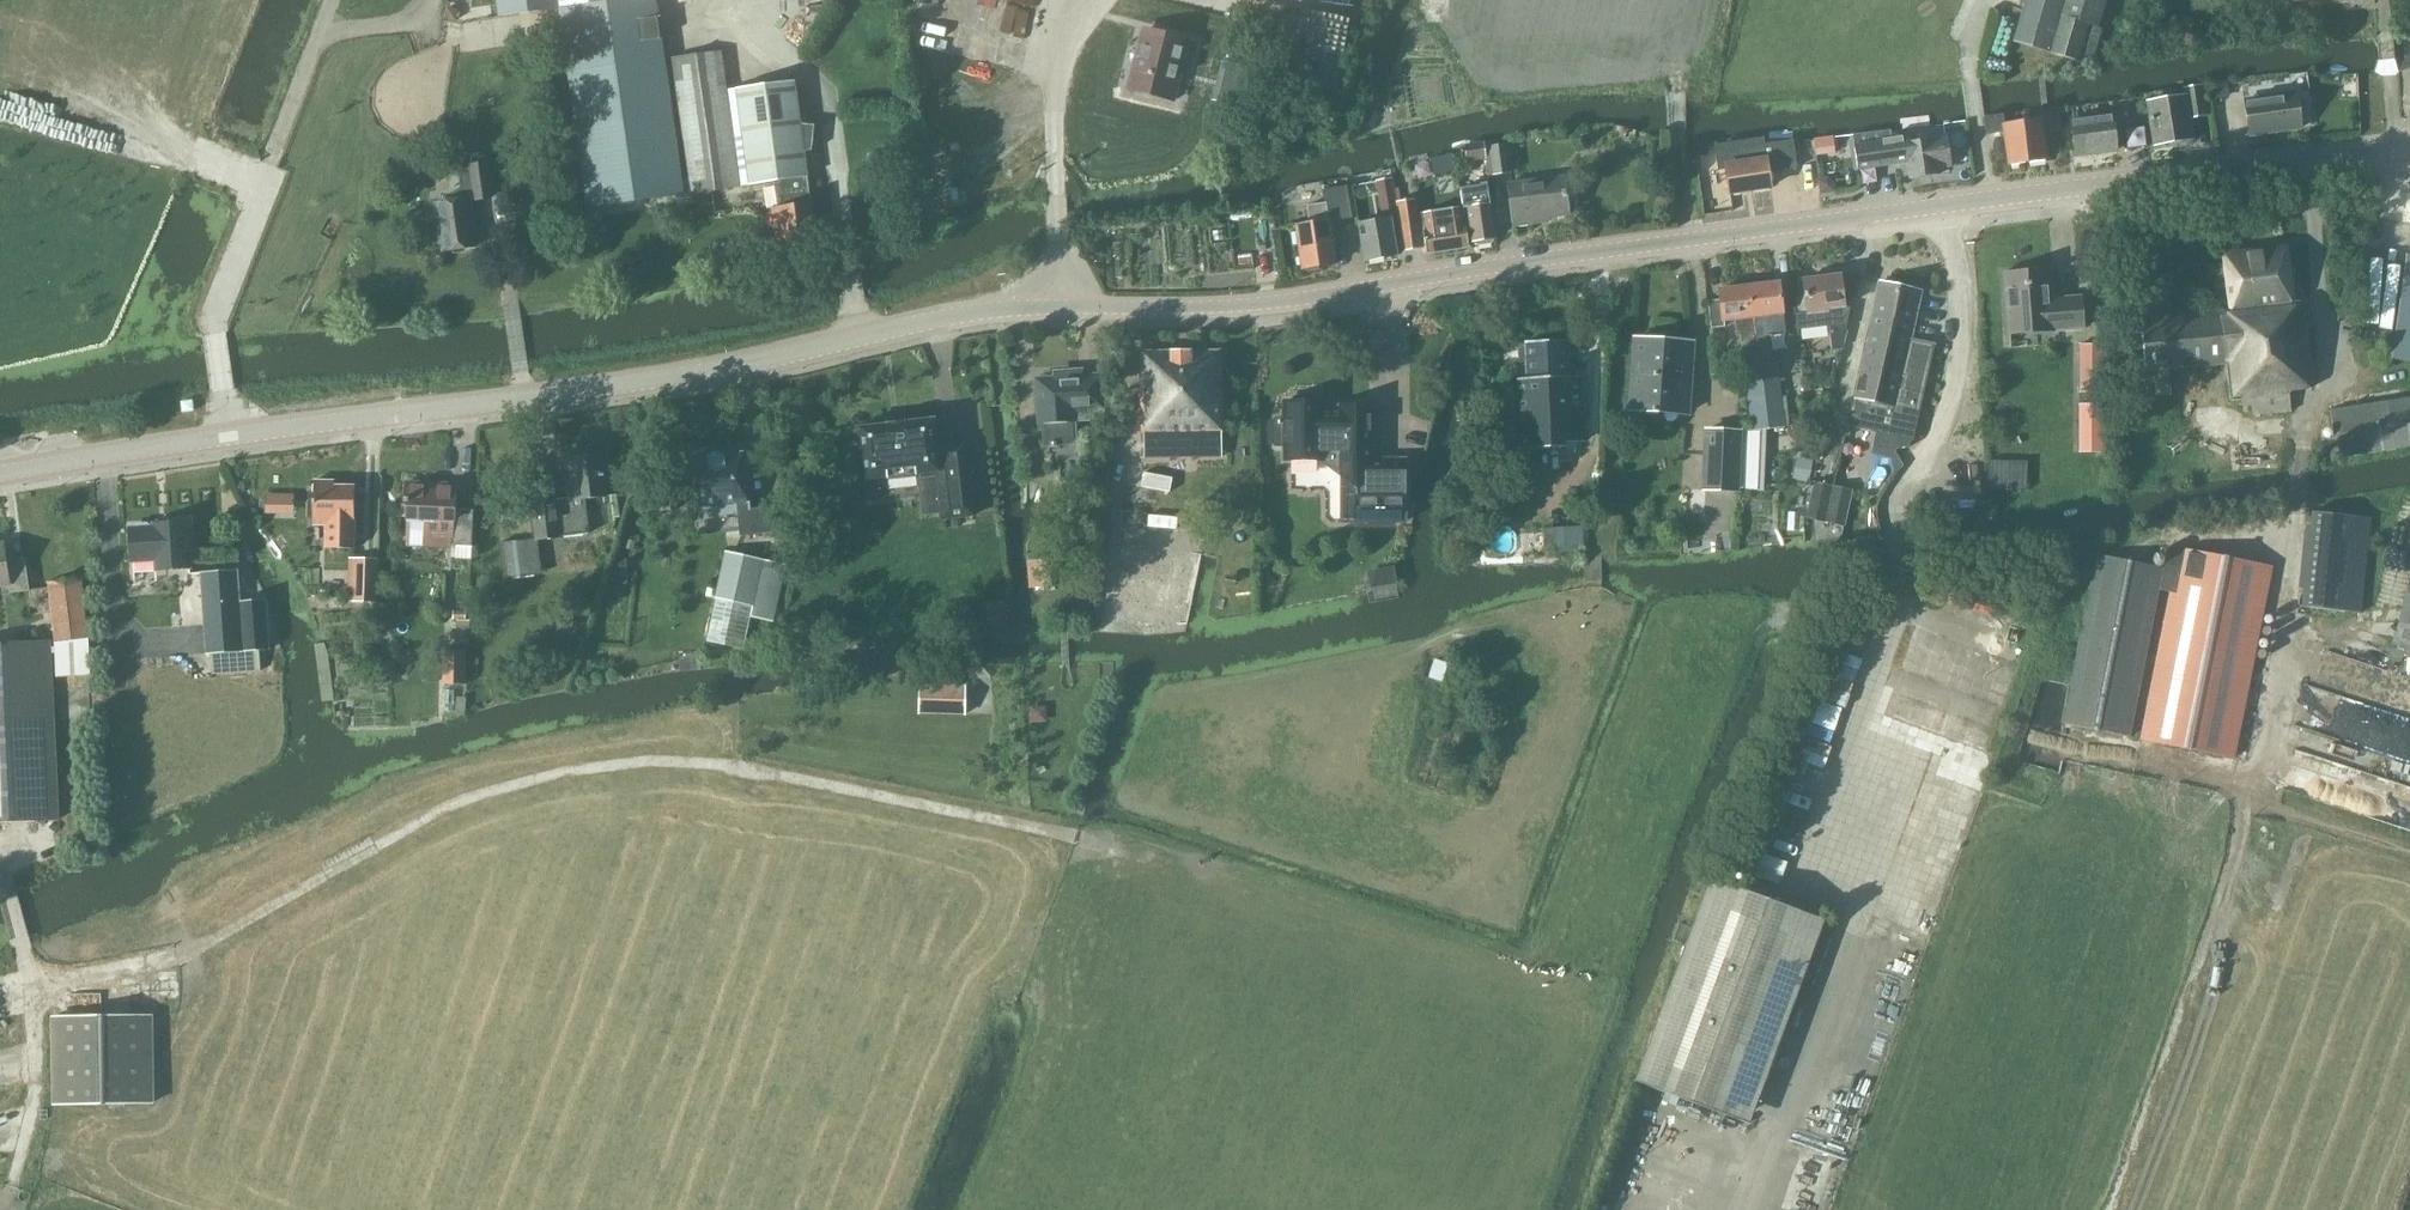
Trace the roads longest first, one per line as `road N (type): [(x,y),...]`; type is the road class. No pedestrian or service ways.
road 1 (tertiary): [(0,481),(311,425),(720,371),(1003,315),(1241,312),(2409,148)]

